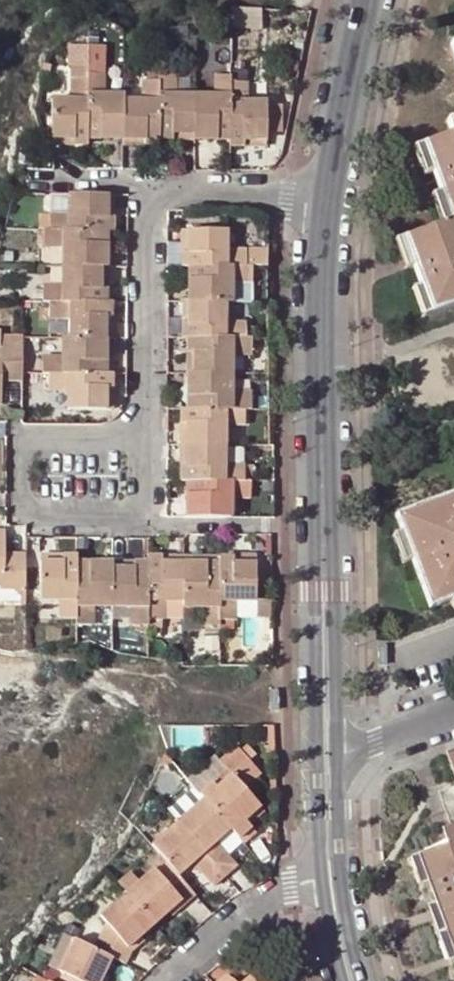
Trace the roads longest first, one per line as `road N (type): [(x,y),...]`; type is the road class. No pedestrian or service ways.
road 1 (residential): [(325,195),(169,189),(148,218),(143,427)]
road 2 (secondary): [(325,195),(325,540)]
road 3 (secondary): [(325,540),(308,593),(313,882)]
road 4 (residential): [(143,427),(124,438),(36,438),(20,451),(19,506),(35,519),(125,520),(143,512)]
road 5 (secondary): [(379,980),(347,874),(345,755)]
road 6 (secondary): [(345,755),(341,594),(325,540)]
road 7 (secondary): [(364,0),(325,195)]
road 8 (residential): [(313,882),(162,980)]

